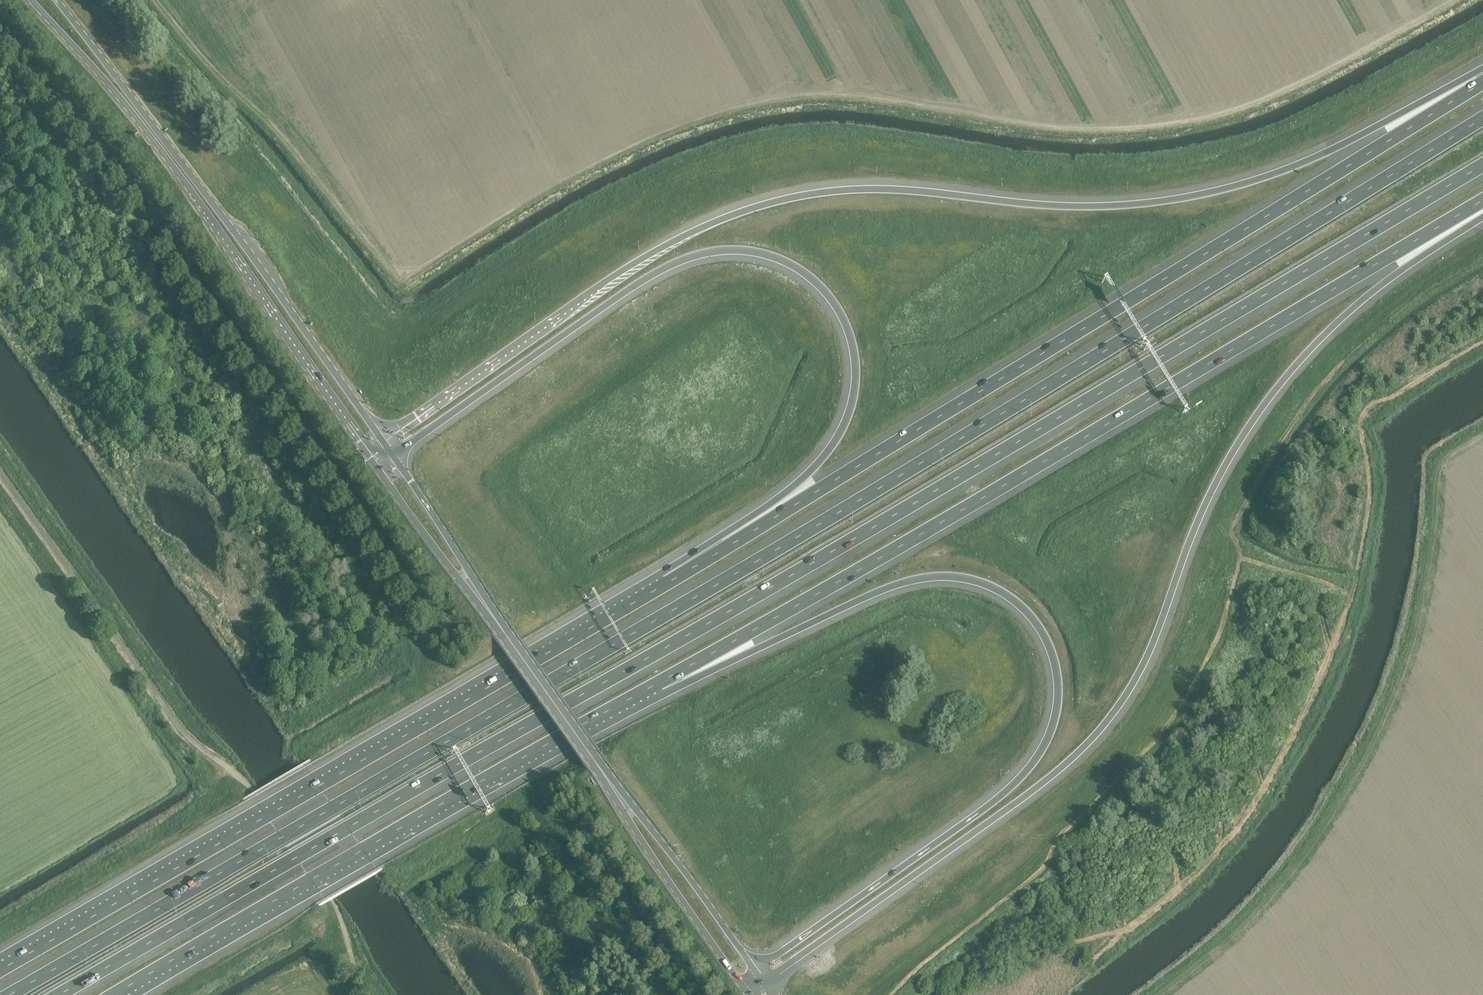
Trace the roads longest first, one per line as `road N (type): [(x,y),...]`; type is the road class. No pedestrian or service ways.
road 1 (motorway): [(1482,118),(901,476),(10,994)]
road 2 (motorway): [(60,994),(1482,165)]
road 3 (motorway): [(1482,79),(1329,153),(1196,196),(1079,207),(889,189),(810,195),(726,216),(623,270),(383,443)]
road 4 (motorway): [(763,983),(1052,780),(1098,738),(1132,691),(1232,458),(1338,326),(1482,215)]
road 5 (motorway): [(1482,83),(668,583)]
road 6 (motorway): [(658,683),(1482,201)]
road 7 (motorway): [(658,683),(902,582),(937,576),(1000,592),(1025,608),(1050,646),(1055,718),(1032,765),(1002,796),(755,970)]
road 8 (motorway): [(393,455),(672,265),(723,250),(779,259),(820,285),(844,321),(856,363),(850,409),(831,446),(797,483),(668,583)]
road 9 (motorway): [(668,583),(0,971)]
road 10 (motorway): [(113,994),(658,683)]
road 11 (secondary): [(35,0),(163,154),(375,460)]
road 12 (secondary): [(383,443),(56,0)]
road 13 (secondary): [(607,780),(743,988)]
road 14 (secondary): [(755,970),(607,780)]
road 15 (secondary): [(607,780),(491,614)]
road 16 (secondary): [(375,460),(491,614)]
road 17 (secondary): [(491,614),(393,455)]

